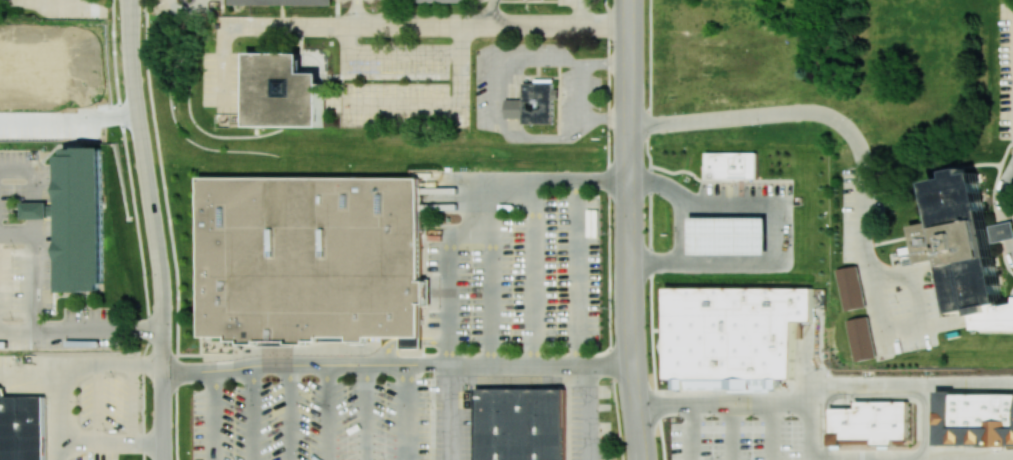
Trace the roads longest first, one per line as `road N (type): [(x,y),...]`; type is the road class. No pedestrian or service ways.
road 1 (residential): [(165,459),(160,279),(137,129),(130,0)]
road 2 (tertiary): [(643,459),(629,314),(628,0)]

